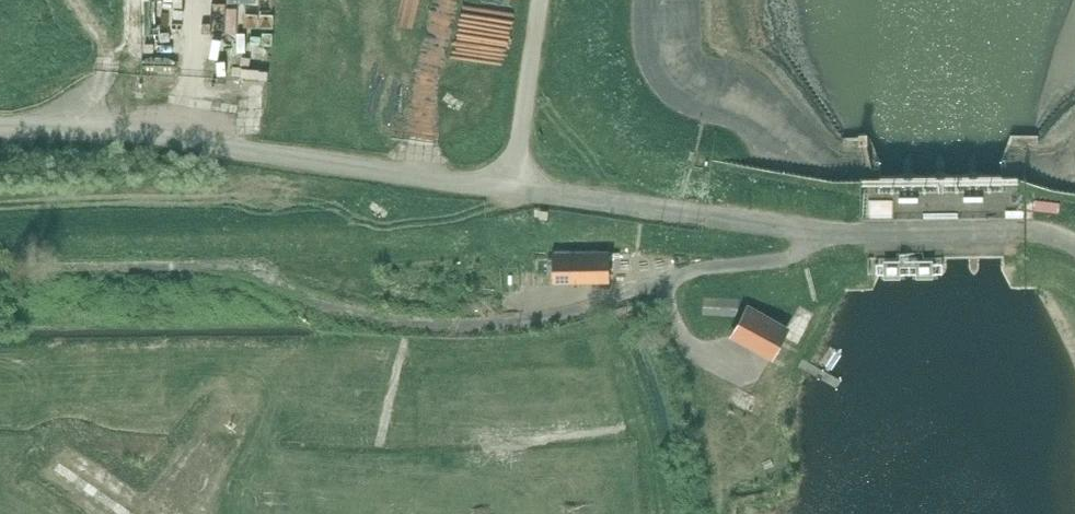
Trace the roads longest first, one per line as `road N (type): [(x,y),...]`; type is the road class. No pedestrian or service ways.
road 1 (unclassified): [(0,129),(131,130),(515,187)]
road 2 (unclassified): [(862,233),(515,187)]
road 3 (unclassified): [(515,187),(542,0)]

